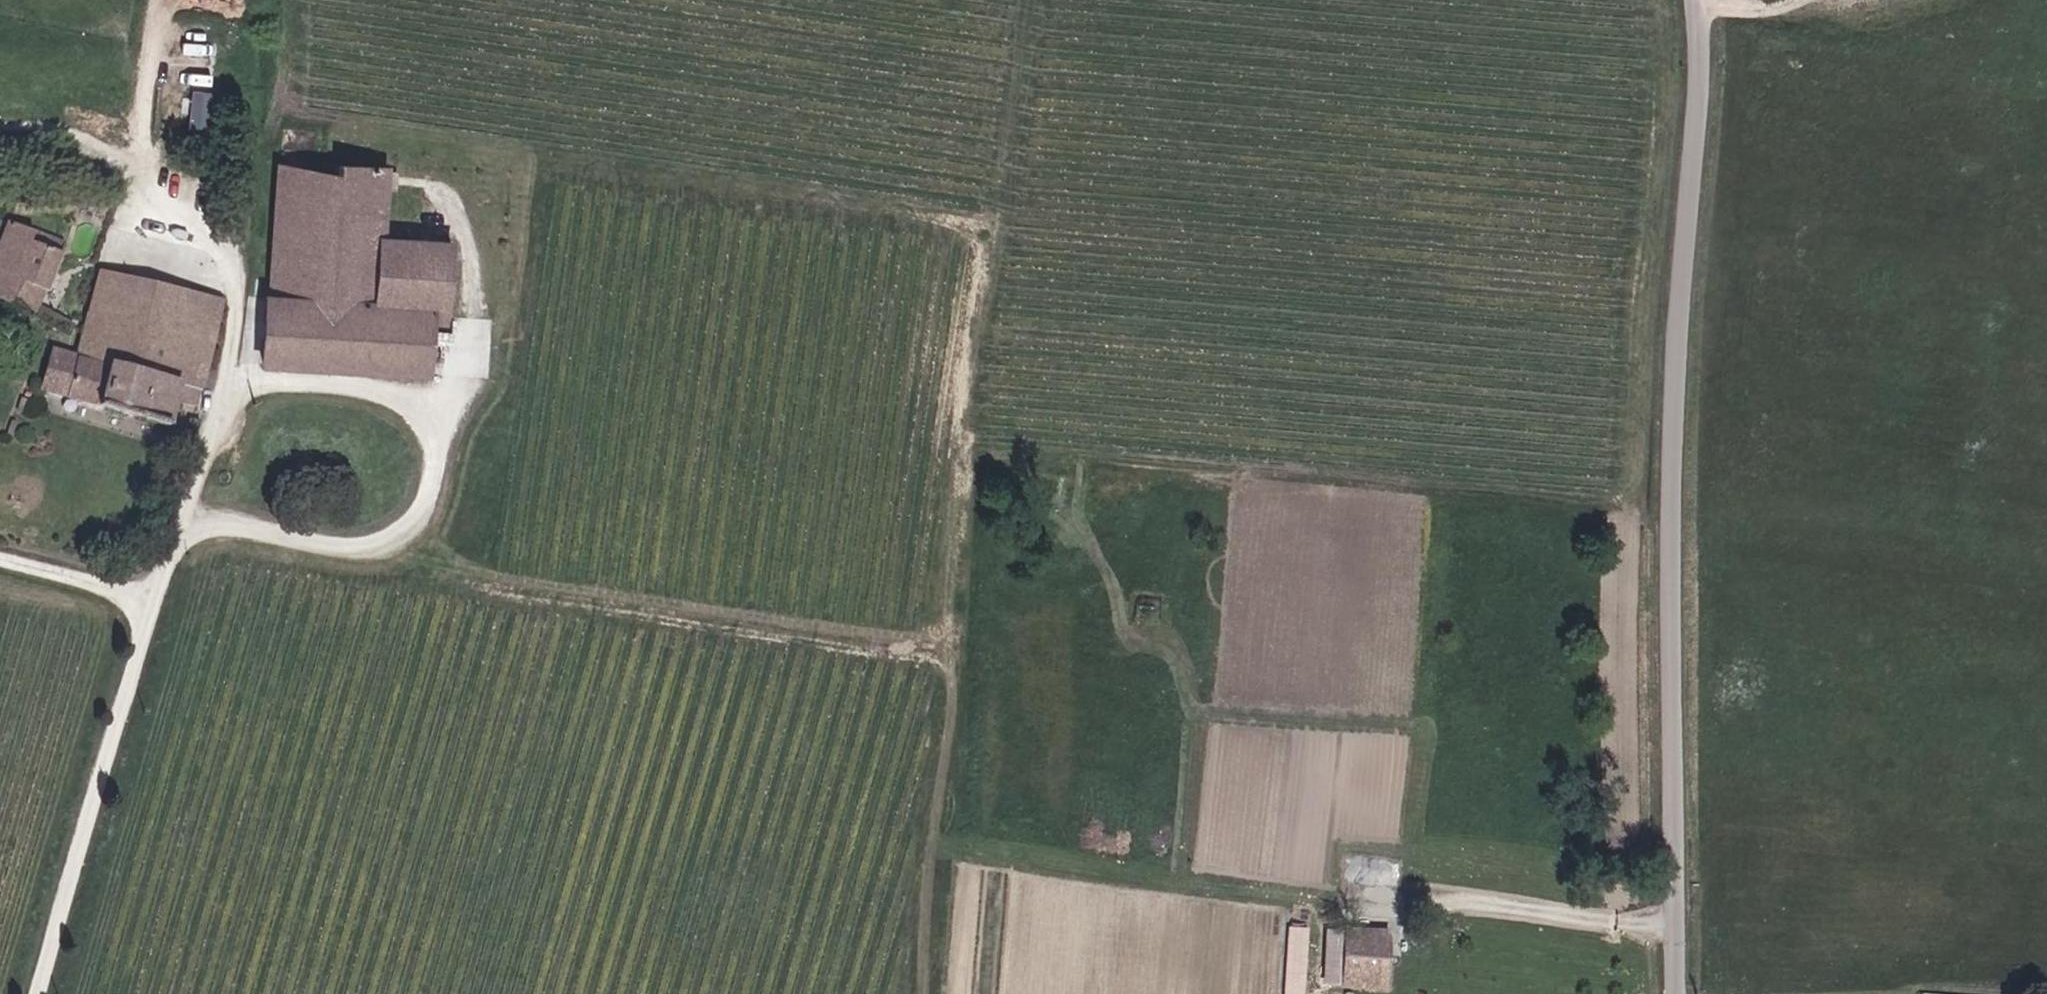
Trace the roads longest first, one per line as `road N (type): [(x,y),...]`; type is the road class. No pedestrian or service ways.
road 1 (unclassified): [(1698,0),(1707,81),(1683,427),(1679,993)]
road 2 (track): [(5,993),(108,650),(131,617),(157,602)]
road 3 (track): [(158,597),(0,556)]

